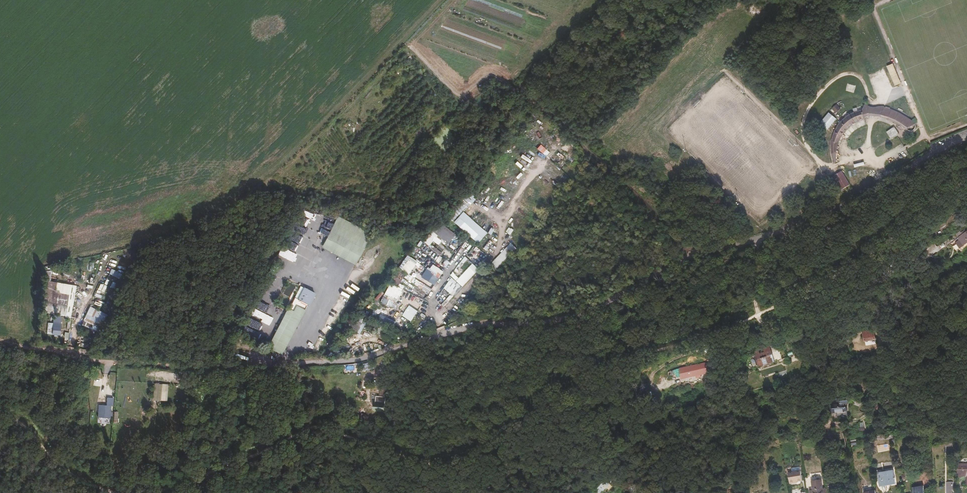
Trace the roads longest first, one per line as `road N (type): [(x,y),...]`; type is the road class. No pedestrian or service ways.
road 1 (unclassified): [(966,137),(805,224),(700,251),(587,313),(481,324),(354,362),(260,367)]
road 2 (track): [(533,68),(526,92),(533,100),(688,256)]
road 3 (track): [(414,39),(468,107),(500,75),(526,81)]
road 4 (track): [(448,0),(345,115)]

